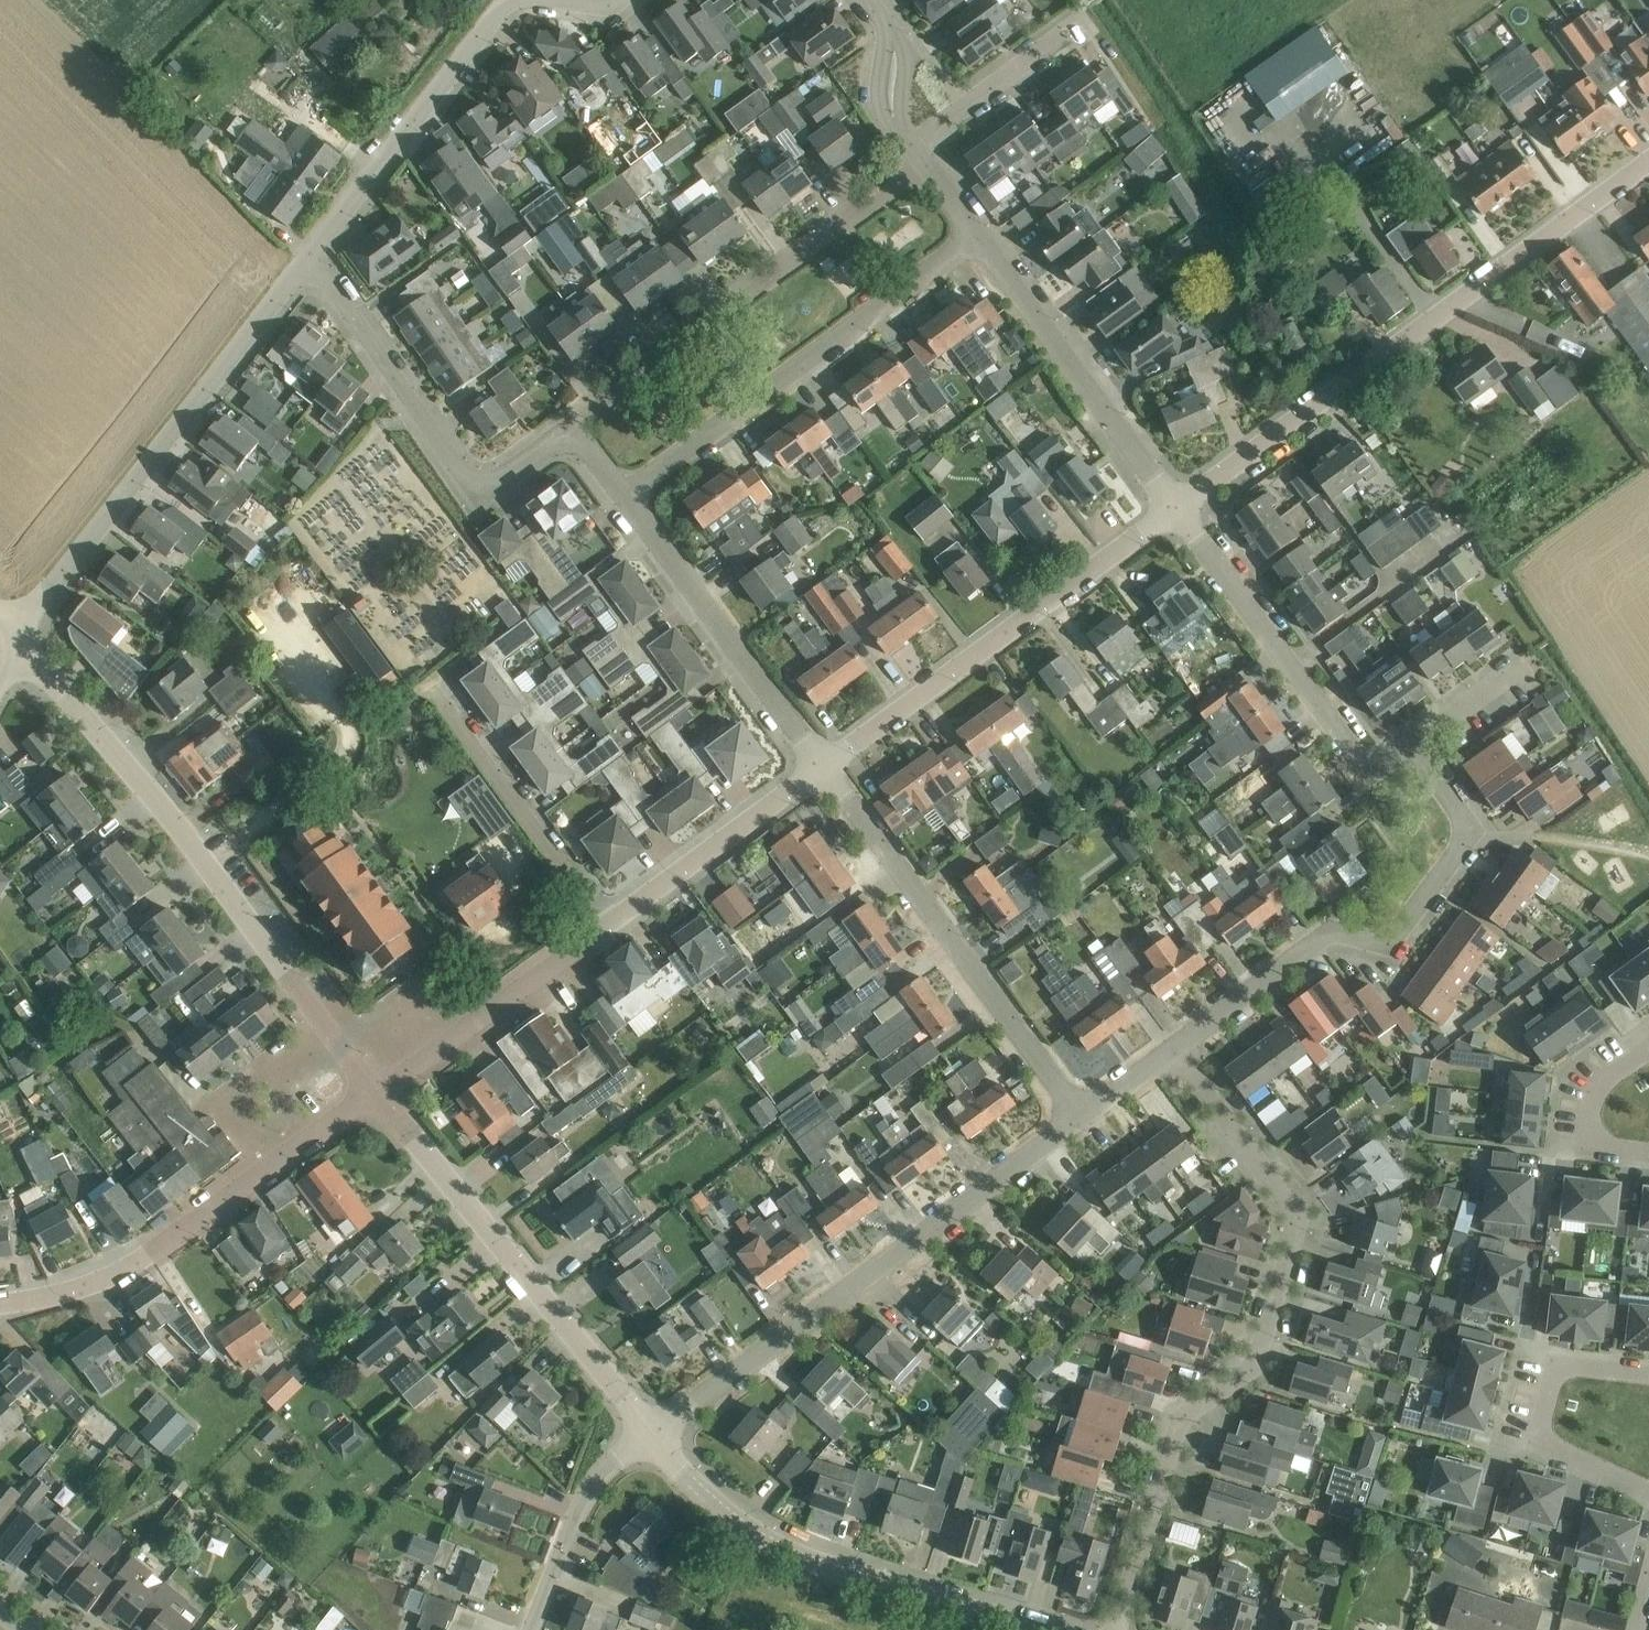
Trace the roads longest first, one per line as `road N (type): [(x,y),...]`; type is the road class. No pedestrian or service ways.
road 1 (residential): [(1114,1629),(1170,1448),(1192,1414),(1261,1359),(1270,1340),(1294,1202),(1175,1044)]
road 2 (unclassified): [(1173,505),(1648,162)]
road 3 (tertiary): [(378,1092),(209,861),(18,646)]
road 4 (residential): [(653,1430),(1080,1116)]
road 5 (residential): [(1175,1044),(1333,931),(1389,945),(1473,832),(1412,742)]
road 6 (unclassified): [(18,646),(304,252)]
road 7 (tertiary): [(1039,1629),(772,1542),(730,1515),(653,1430)]
road 8 (residential): [(620,498),(976,235)]
road 9 (residential): [(924,167),(569,428)]
road 10 (unclassified): [(817,764),(1173,505)]
road 11 (residential): [(1080,1116),(817,764)]
road 12 (unclassified): [(0,1304),(77,1289),(137,1260),(378,1092)]
road 13 (tertiary): [(653,1430),(378,1092)]
road 14 (residential): [(569,428),(496,481),(472,481),(304,252)]
road 15 (residential): [(1173,505),(1367,767),(1412,742)]
road 16 (residential): [(466,646),(471,654),(432,684),(607,916)]
road 17 (residential): [(976,235),(1173,505)]
road 18 (residential): [(817,764),(620,498)]
road 19 (unclassified): [(304,252),(513,0)]
road 20 (residential): [(1648,1376),(1555,1367),(1537,1448),(1648,1490)]
road 21 (unclassified): [(378,1092),(607,916)]
road 22 (unclassified): [(607,916),(817,764)]
road 23 (unclassified): [(529,1629),(586,1491),(653,1430)]
road 24 (residential): [(907,149),(1085,16)]
road 25 (residential): [(1412,742),(1539,654)]
road 26 (residential): [(1648,1051),(1593,1096),(1587,1147)]

